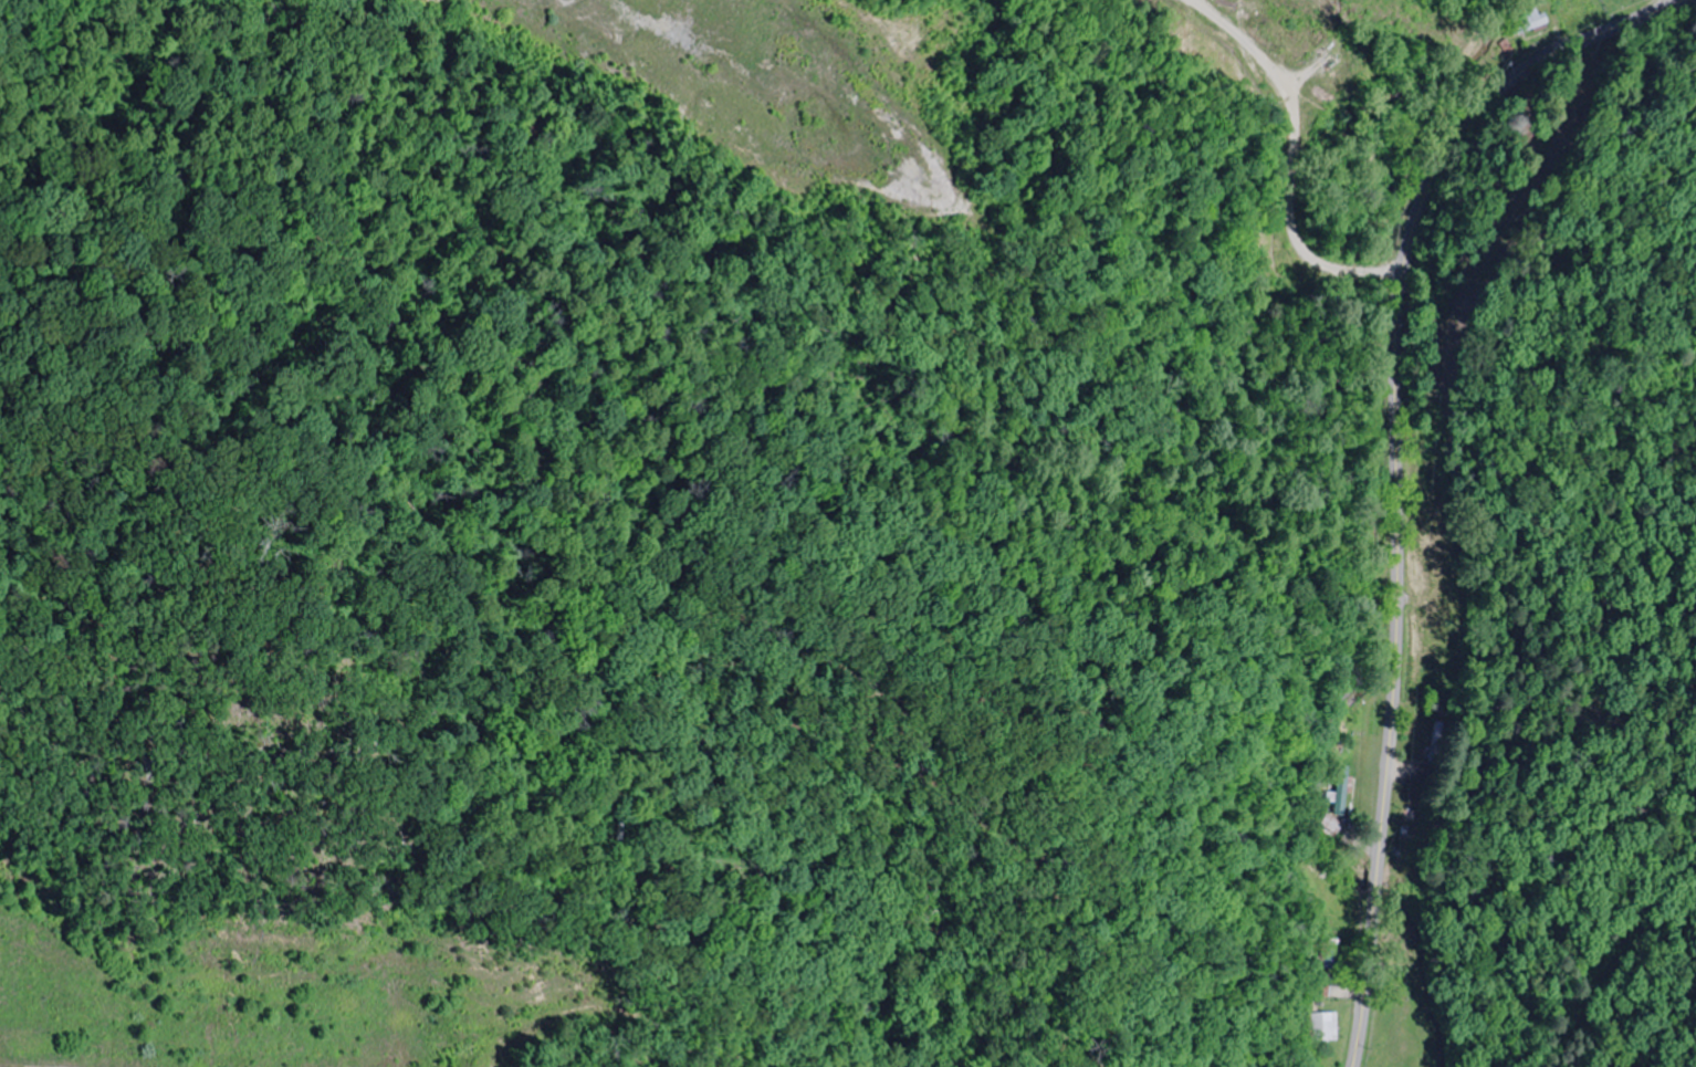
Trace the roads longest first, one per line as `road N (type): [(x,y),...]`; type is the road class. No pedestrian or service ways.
road 1 (secondary): [(1353,1066),(1393,725),(1399,300),(1423,192),(1458,127),(1514,80),(1686,0)]

